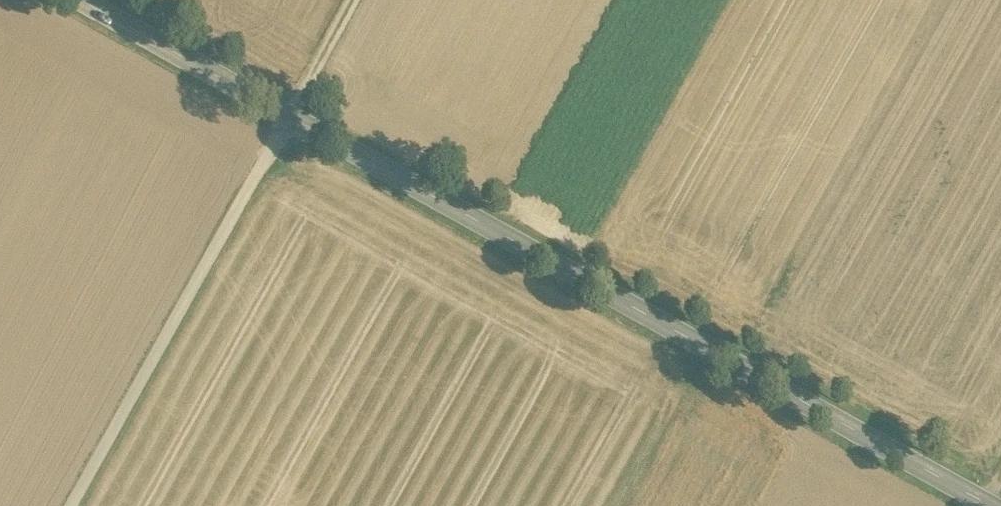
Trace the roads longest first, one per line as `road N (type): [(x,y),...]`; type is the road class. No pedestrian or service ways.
road 1 (secondary): [(975,505),(64,0)]
road 2 (track): [(73,505),(355,0)]

